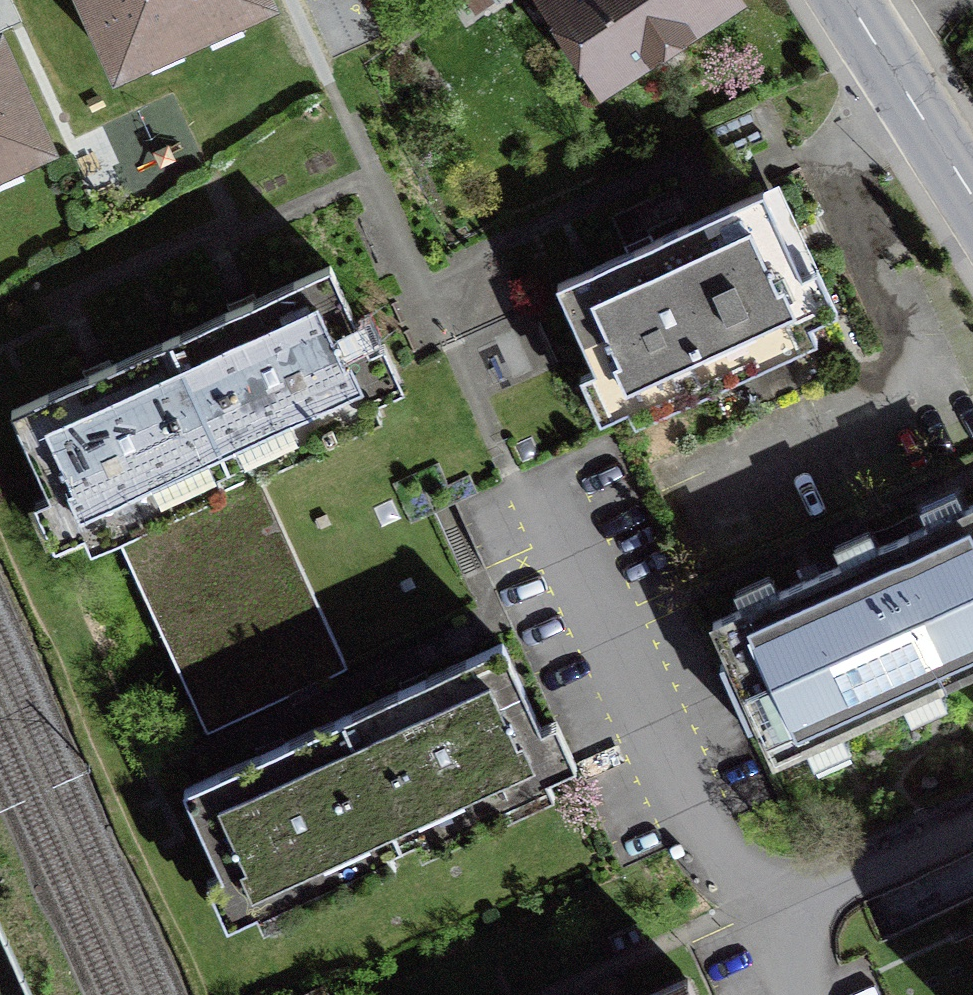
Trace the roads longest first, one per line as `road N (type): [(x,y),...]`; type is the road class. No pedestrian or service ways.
road 1 (residential): [(761,922),(695,820),(583,575)]
road 2 (tertiary): [(972,199),(848,0)]
road 3 (residential): [(972,825),(761,922)]

